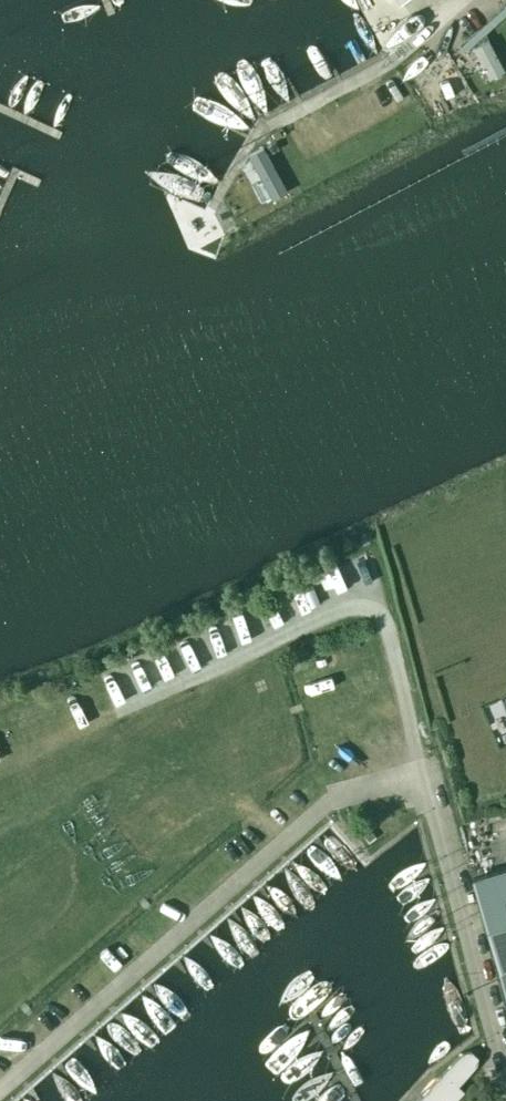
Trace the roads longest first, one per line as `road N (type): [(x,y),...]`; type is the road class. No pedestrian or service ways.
road 1 (track): [(280,843),(250,811),(218,795),(165,804),(0,945)]

